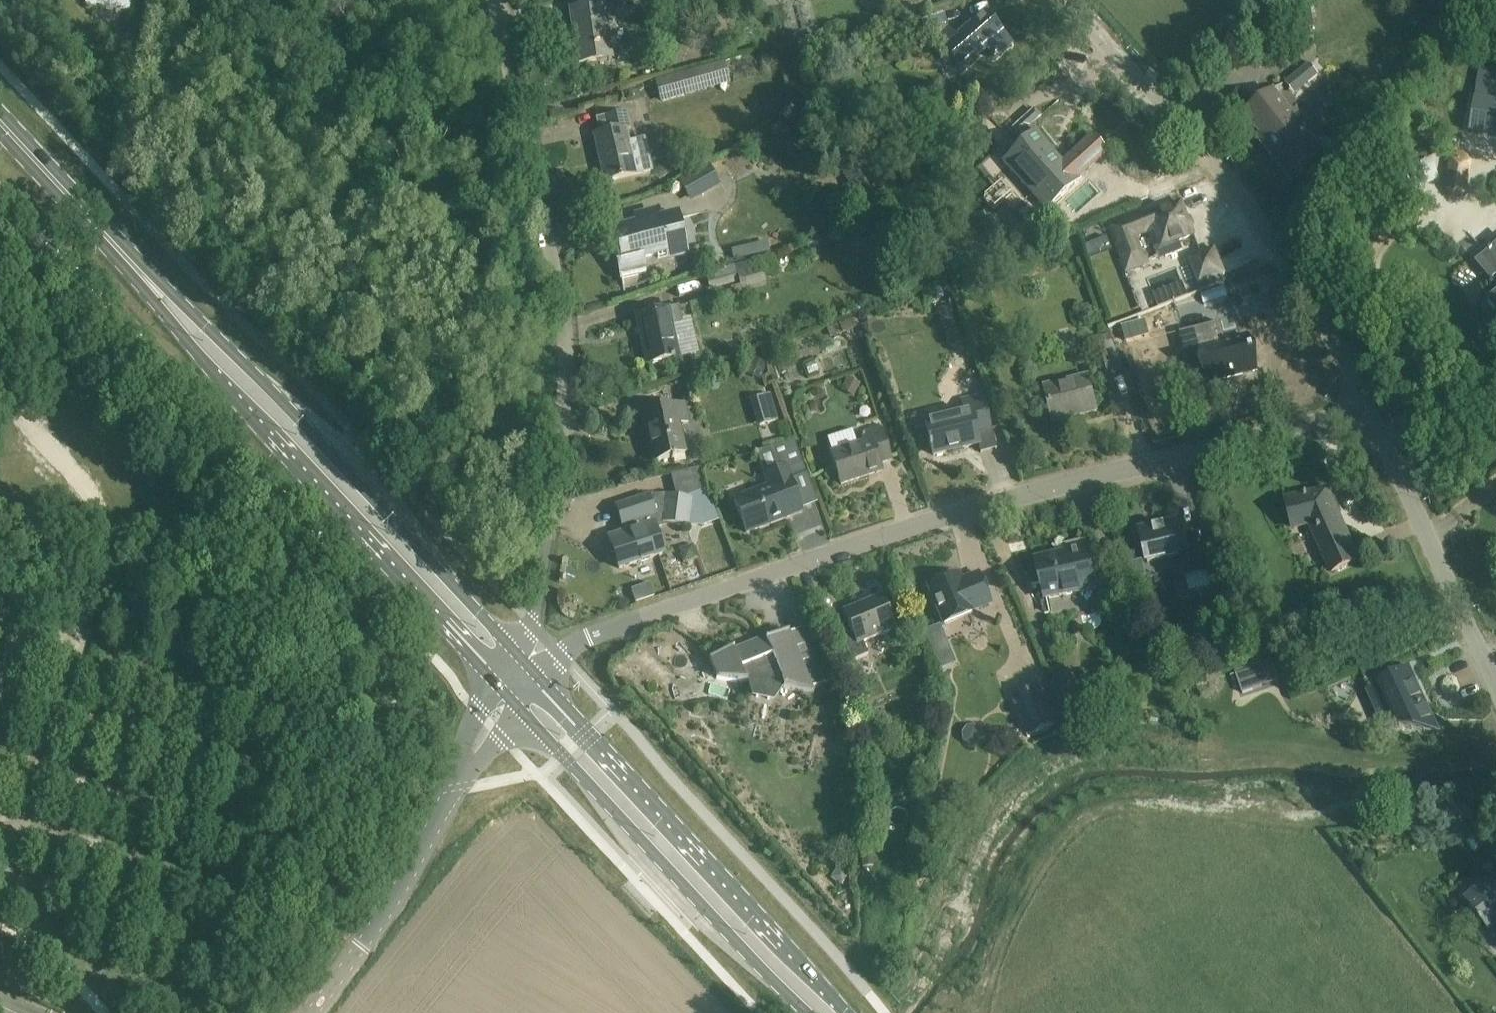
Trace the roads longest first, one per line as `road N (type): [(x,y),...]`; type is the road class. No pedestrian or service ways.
road 1 (residential): [(541,679),(592,635),(896,526),(1161,444),(1373,402)]
road 2 (residential): [(517,654),(545,592),(559,435),(549,248),(501,0)]
road 3 (primary): [(123,252),(156,308),(242,408),(495,684)]
road 4 (primary): [(517,654),(279,397),(123,252)]
road 5 (unclassified): [(1082,0),(1189,114),(1262,211),(1373,402)]
road 6 (primary): [(846,1012),(541,679)]
road 7 (primary): [(517,707),(806,1012)]
road 8 (residential): [(1495,681),(1373,402)]
road 9 (tertiary): [(310,1012),(387,917),(457,790)]
road 10 (primary): [(123,252),(0,121)]

